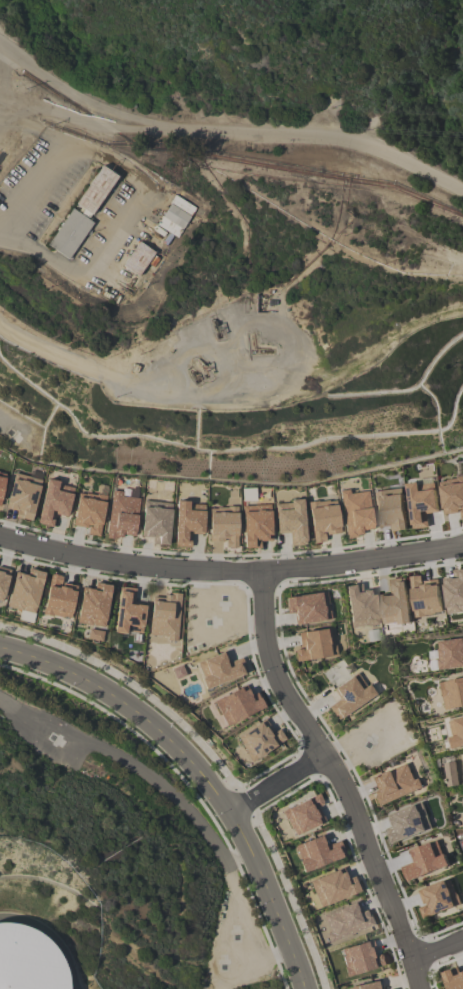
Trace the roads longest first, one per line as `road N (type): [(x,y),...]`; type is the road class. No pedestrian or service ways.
road 1 (residential): [(0,648),(112,694),(212,781),(257,859),(304,988)]
road 2 (residential): [(0,538),(82,559),(263,579),(462,545)]
road 3 (residential): [(419,988),(327,754),(268,652),(263,579)]

